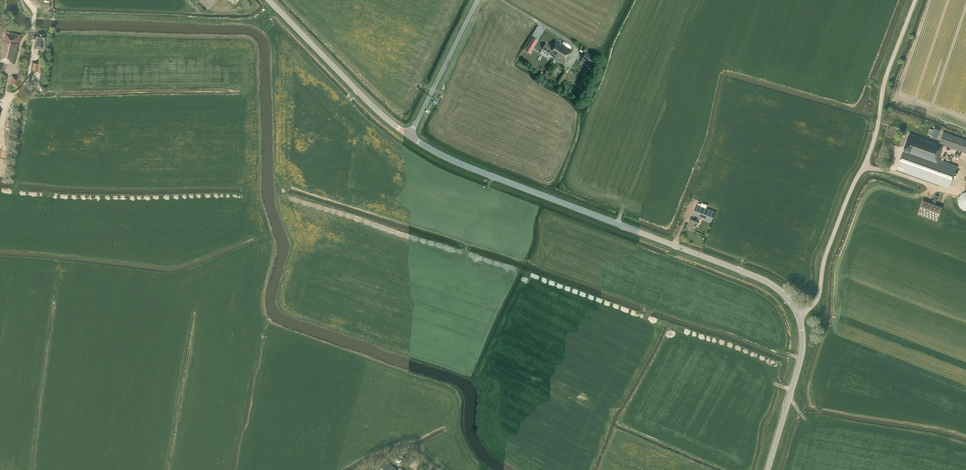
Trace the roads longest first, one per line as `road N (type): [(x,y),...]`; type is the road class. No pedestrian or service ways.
road 1 (tertiary): [(797,314),(760,278),(431,149),(377,110),(269,0)]
road 2 (unclassified): [(797,314),(818,296),(915,0)]
road 3 (tertiary): [(767,469),(801,358),(797,314)]

